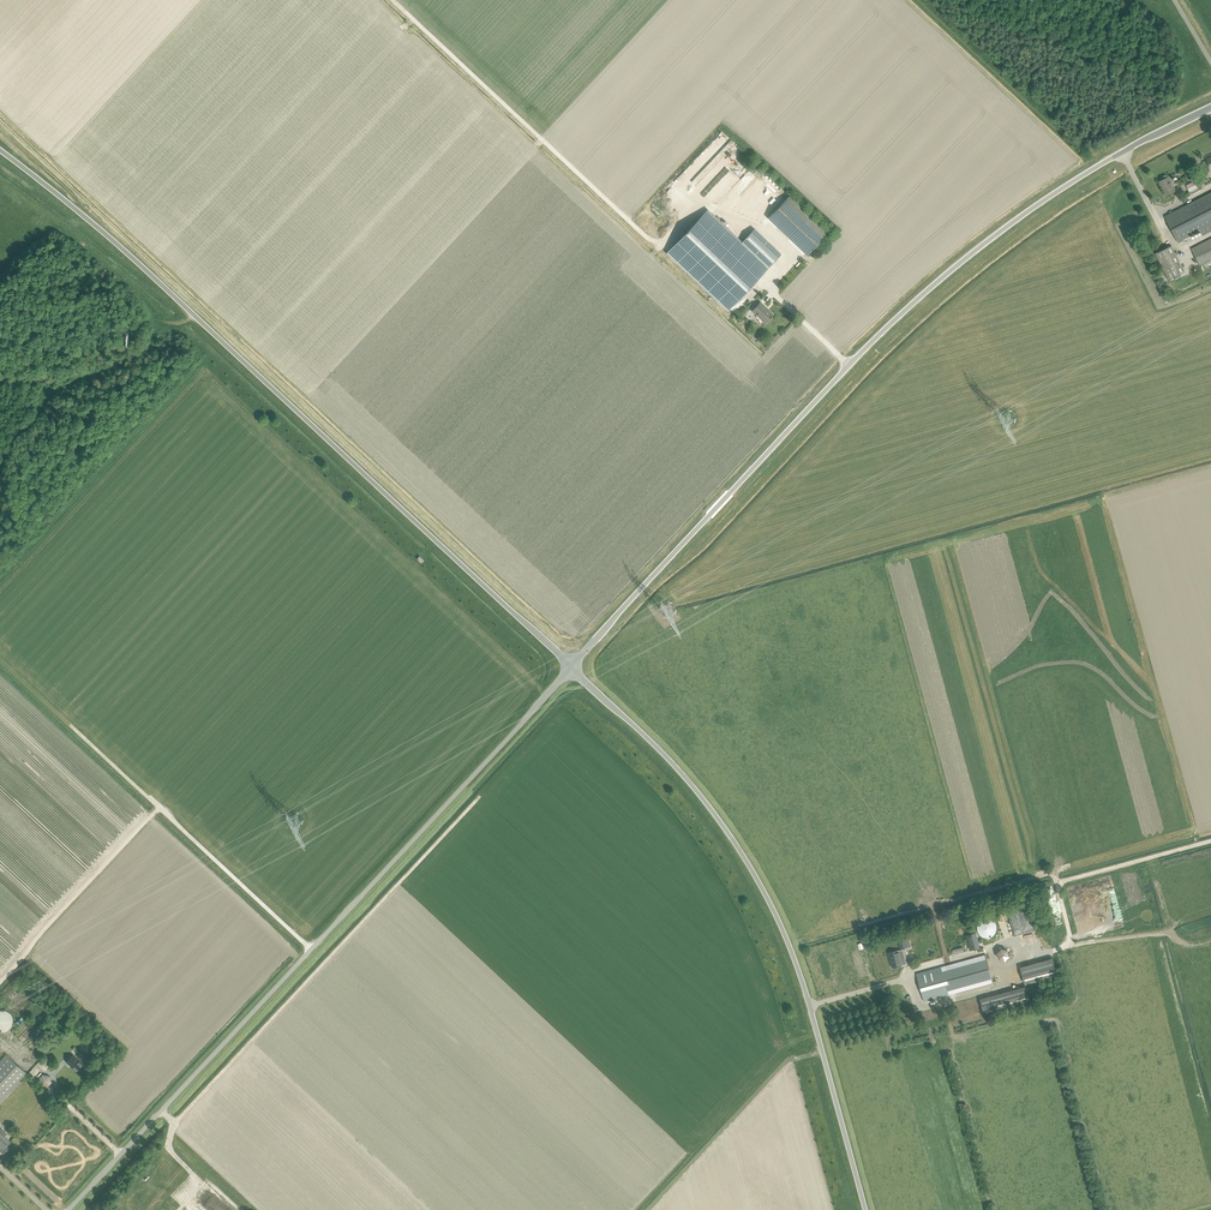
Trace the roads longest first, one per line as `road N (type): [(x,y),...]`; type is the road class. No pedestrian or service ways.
road 1 (unclassified): [(1210,107),(1059,190),(929,288),(571,668)]
road 2 (tertiary): [(571,668),(135,261),(0,151)]
road 3 (unclassified): [(571,668),(65,1209)]
road 4 (tertiary): [(864,1209),(798,971),(776,916),(707,805),(571,668)]
road 5 (track): [(914,0),(1041,118),(1093,126),(1120,153)]

